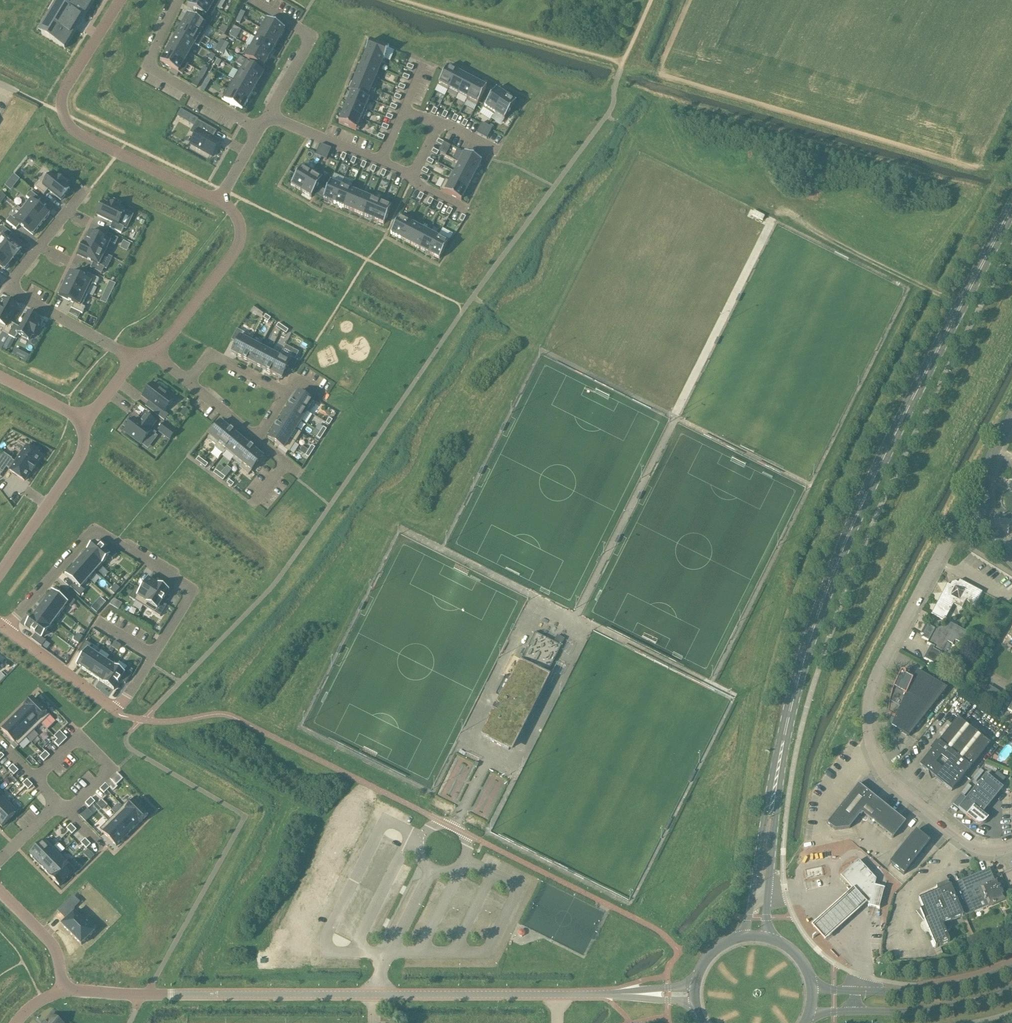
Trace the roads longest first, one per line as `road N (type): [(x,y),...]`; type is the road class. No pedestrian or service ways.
road 1 (secondary): [(776,780),(805,656),(849,533),(1011,210)]
road 2 (unclassified): [(64,990),(557,996)]
road 3 (residential): [(1011,846),(975,850),(889,778),(873,756),(869,724),(883,659),(951,532),(989,516)]
road 4 (residential): [(6,628),(95,532),(184,583),(189,595),(115,710)]
road 5 (residential): [(119,0),(65,86),(65,120),(218,201)]
road 6 (residential): [(88,191),(11,287),(132,359)]
road 7 (tertiary): [(808,1018),(940,1007),(1011,987)]
road 8 (residential): [(178,0),(146,66),(259,130)]
road 9 (tertiary): [(1011,966),(910,992),(812,987)]
road 10 (residential): [(438,124),(497,152),(493,160),(468,208),(413,181)]
road 11 (residential): [(218,201),(242,228),(236,245),(157,355)]
road 12 (residential): [(87,420),(82,455),(0,573)]
road 13 (residential): [(36,778),(78,738),(110,773),(71,813)]
road 14 (secondary): [(776,780),(742,937)]
road 15 (residential): [(269,115),(309,43),(306,32),(250,0)]
road 16 (secondary): [(769,938),(776,780)]
road 17 (residential): [(6,628),(115,710)]
road 18 (residential): [(383,162),(269,115)]
road 19 (residential): [(0,890),(53,944),(64,990)]
road 20 (residential): [(188,382),(212,354),(287,394)]

